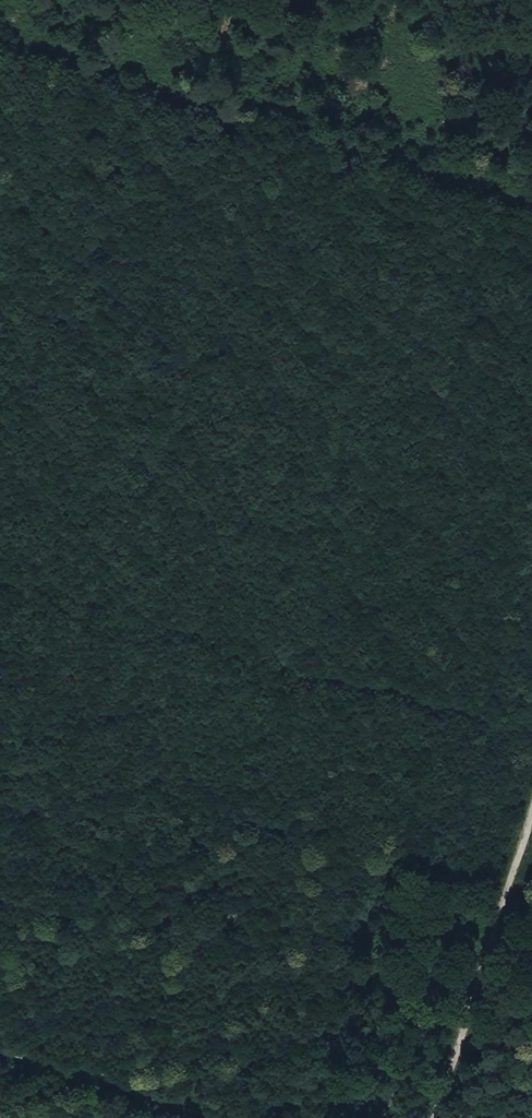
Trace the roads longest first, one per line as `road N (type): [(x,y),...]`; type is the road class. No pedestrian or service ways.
road 1 (track): [(531,211),(353,146),(131,87),(0,40)]
road 2 (track): [(531,791),(430,1117)]

